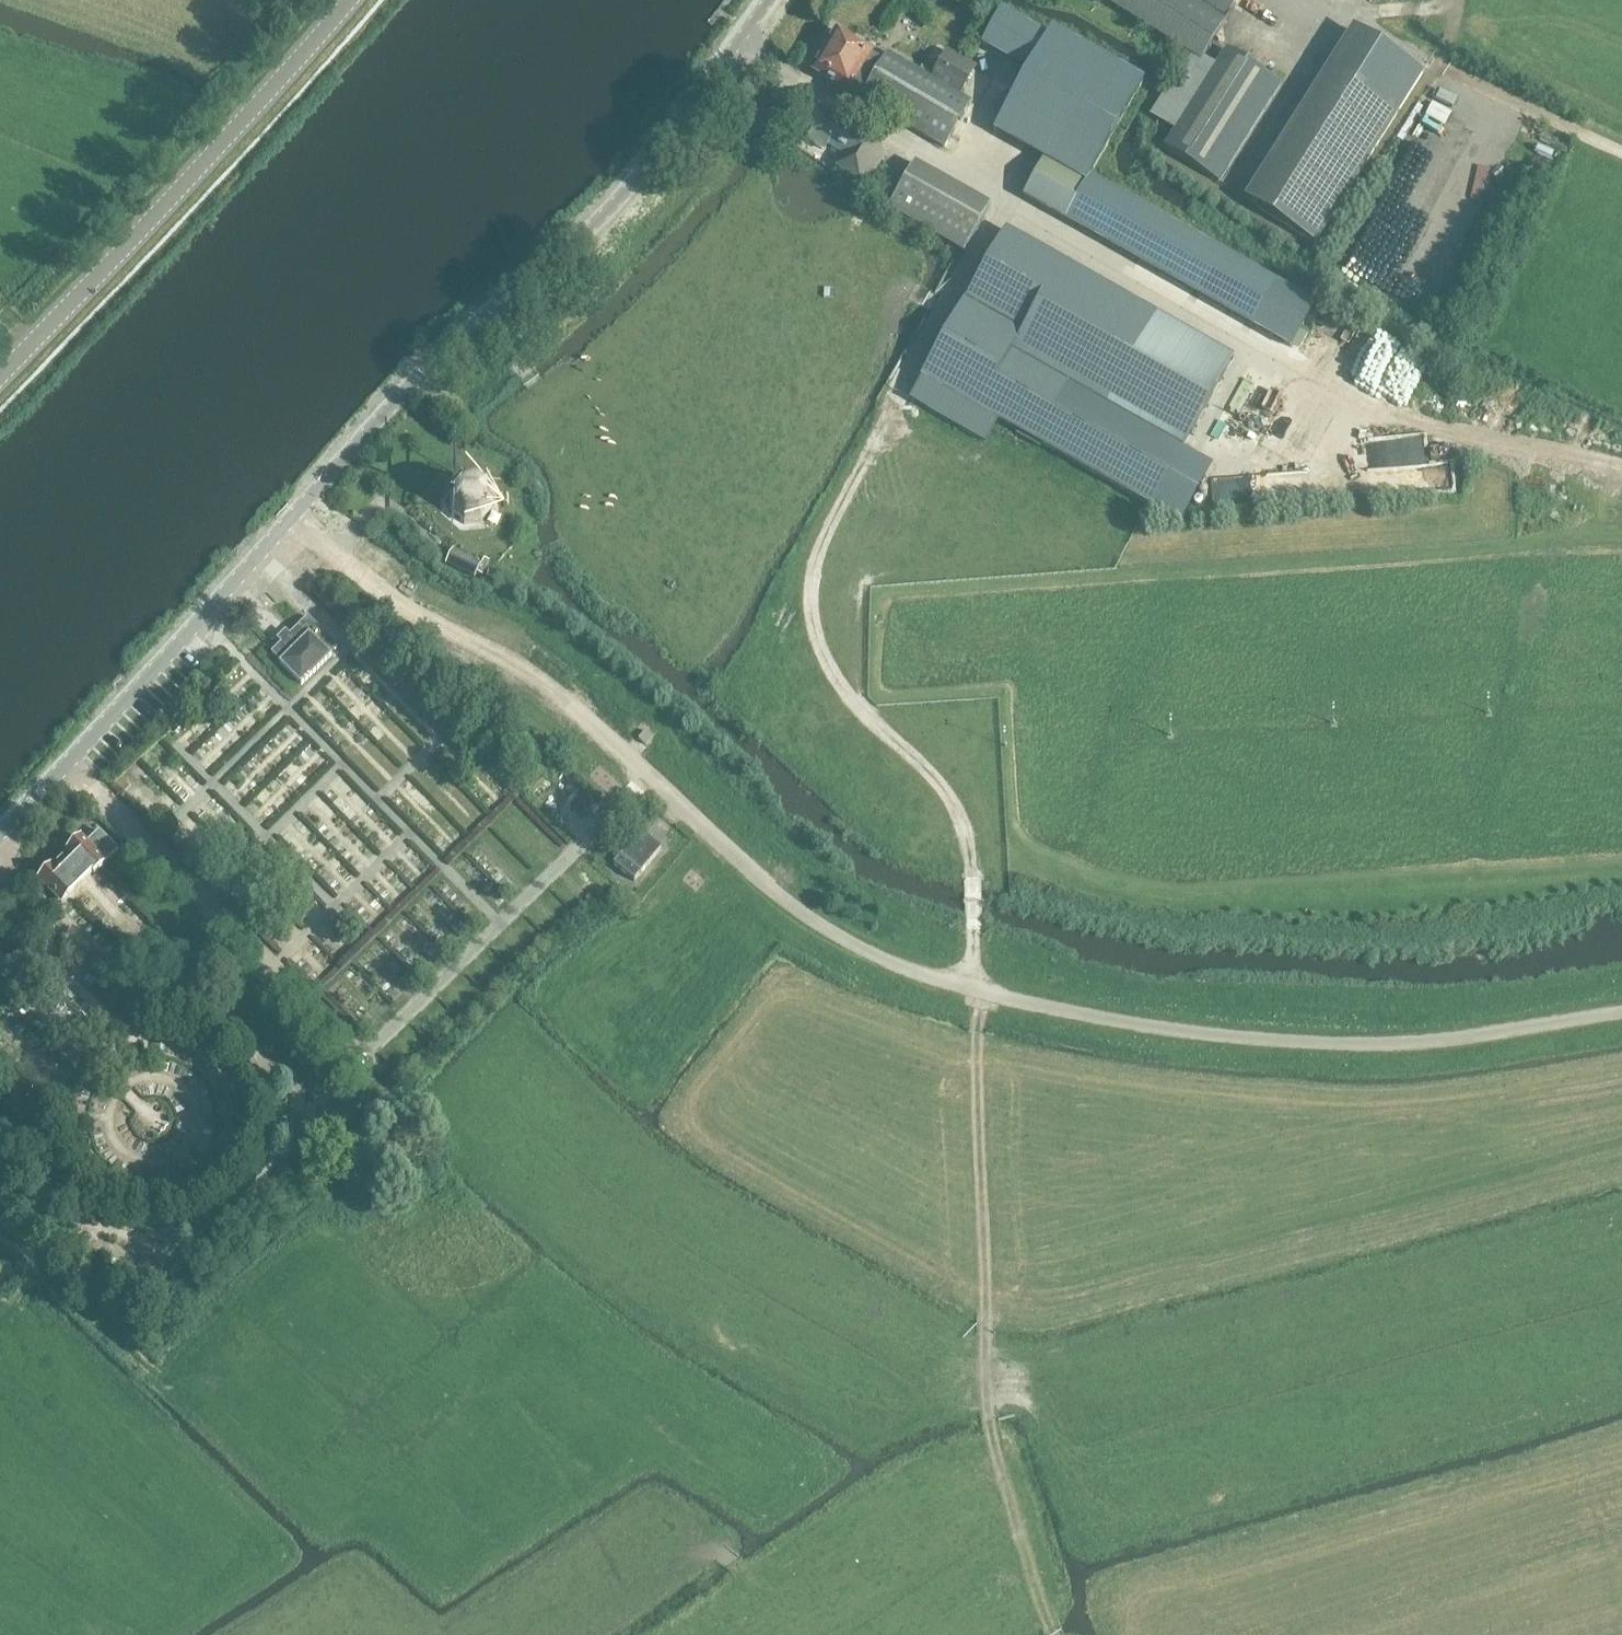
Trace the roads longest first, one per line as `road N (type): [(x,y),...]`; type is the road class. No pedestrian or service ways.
road 1 (track): [(1055,1634),(996,1440),(985,1359),(977,1032),(984,991),(973,868),(950,784),(869,710),(815,641),(815,569),(1002,204)]
road 2 (unclassified): [(1621,1013),(1372,1042),(1269,1037),(1095,1016),(893,962),(750,872),(616,740),(548,690),(410,613),(290,519)]
road 3 (unclassified): [(290,519),(419,376),(591,231),(678,136),(772,0)]
road 4 (tertiary): [(0,380),(348,0)]
road 5 (unclassified): [(0,834),(203,622),(290,519)]
road 6 (track): [(1313,0),(1621,156)]
road 7 (track): [(1621,465),(1387,413)]
road 8 (track): [(1457,0),(1454,10),(1344,15)]

